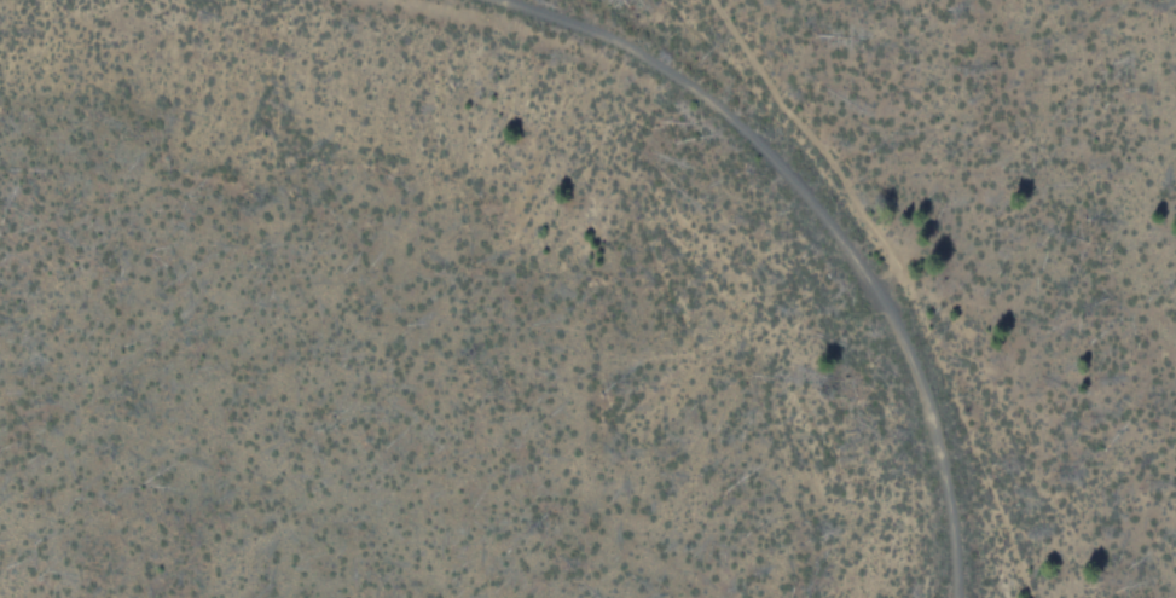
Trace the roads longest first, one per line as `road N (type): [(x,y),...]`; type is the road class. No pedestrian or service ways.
road 1 (residential): [(951,597),(948,538),(919,407),(896,347),(835,245),(769,162),(653,64),(583,30),(479,0)]
road 2 (track): [(868,298),(882,278),(880,248),(709,0)]

